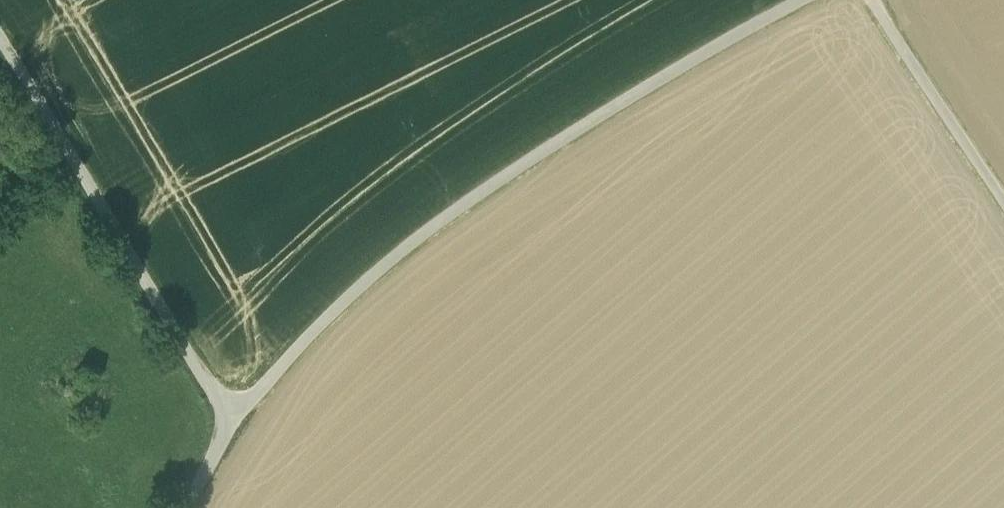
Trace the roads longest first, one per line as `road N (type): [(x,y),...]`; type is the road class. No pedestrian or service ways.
road 1 (unclassified): [(801,0),(464,204),(371,276),(227,422)]
road 2 (unclassified): [(0,40),(227,422)]
road 3 (unclassified): [(872,0),(1003,192)]

